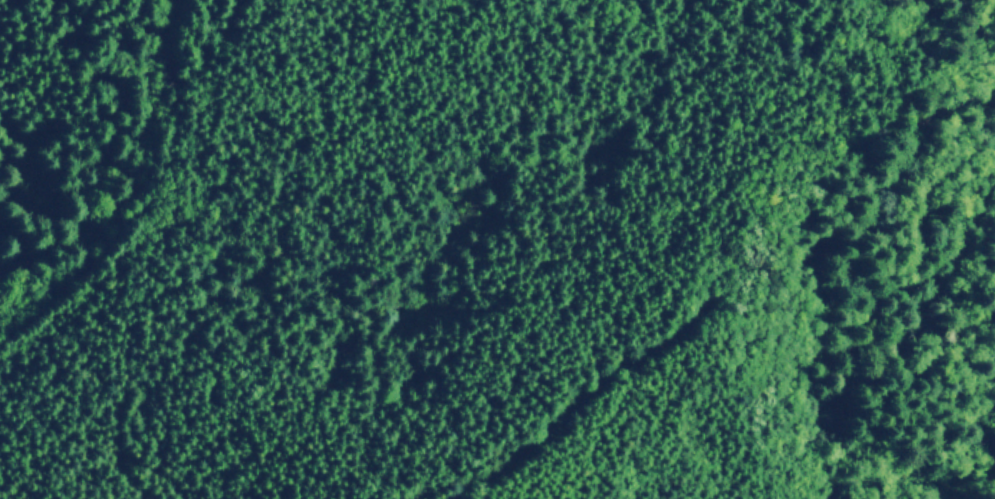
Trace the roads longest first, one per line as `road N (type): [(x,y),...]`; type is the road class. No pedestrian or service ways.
road 1 (track): [(191,0),(166,120),(133,215),(73,287),(0,341)]
road 2 (track): [(463,498),(700,329),(719,299)]

